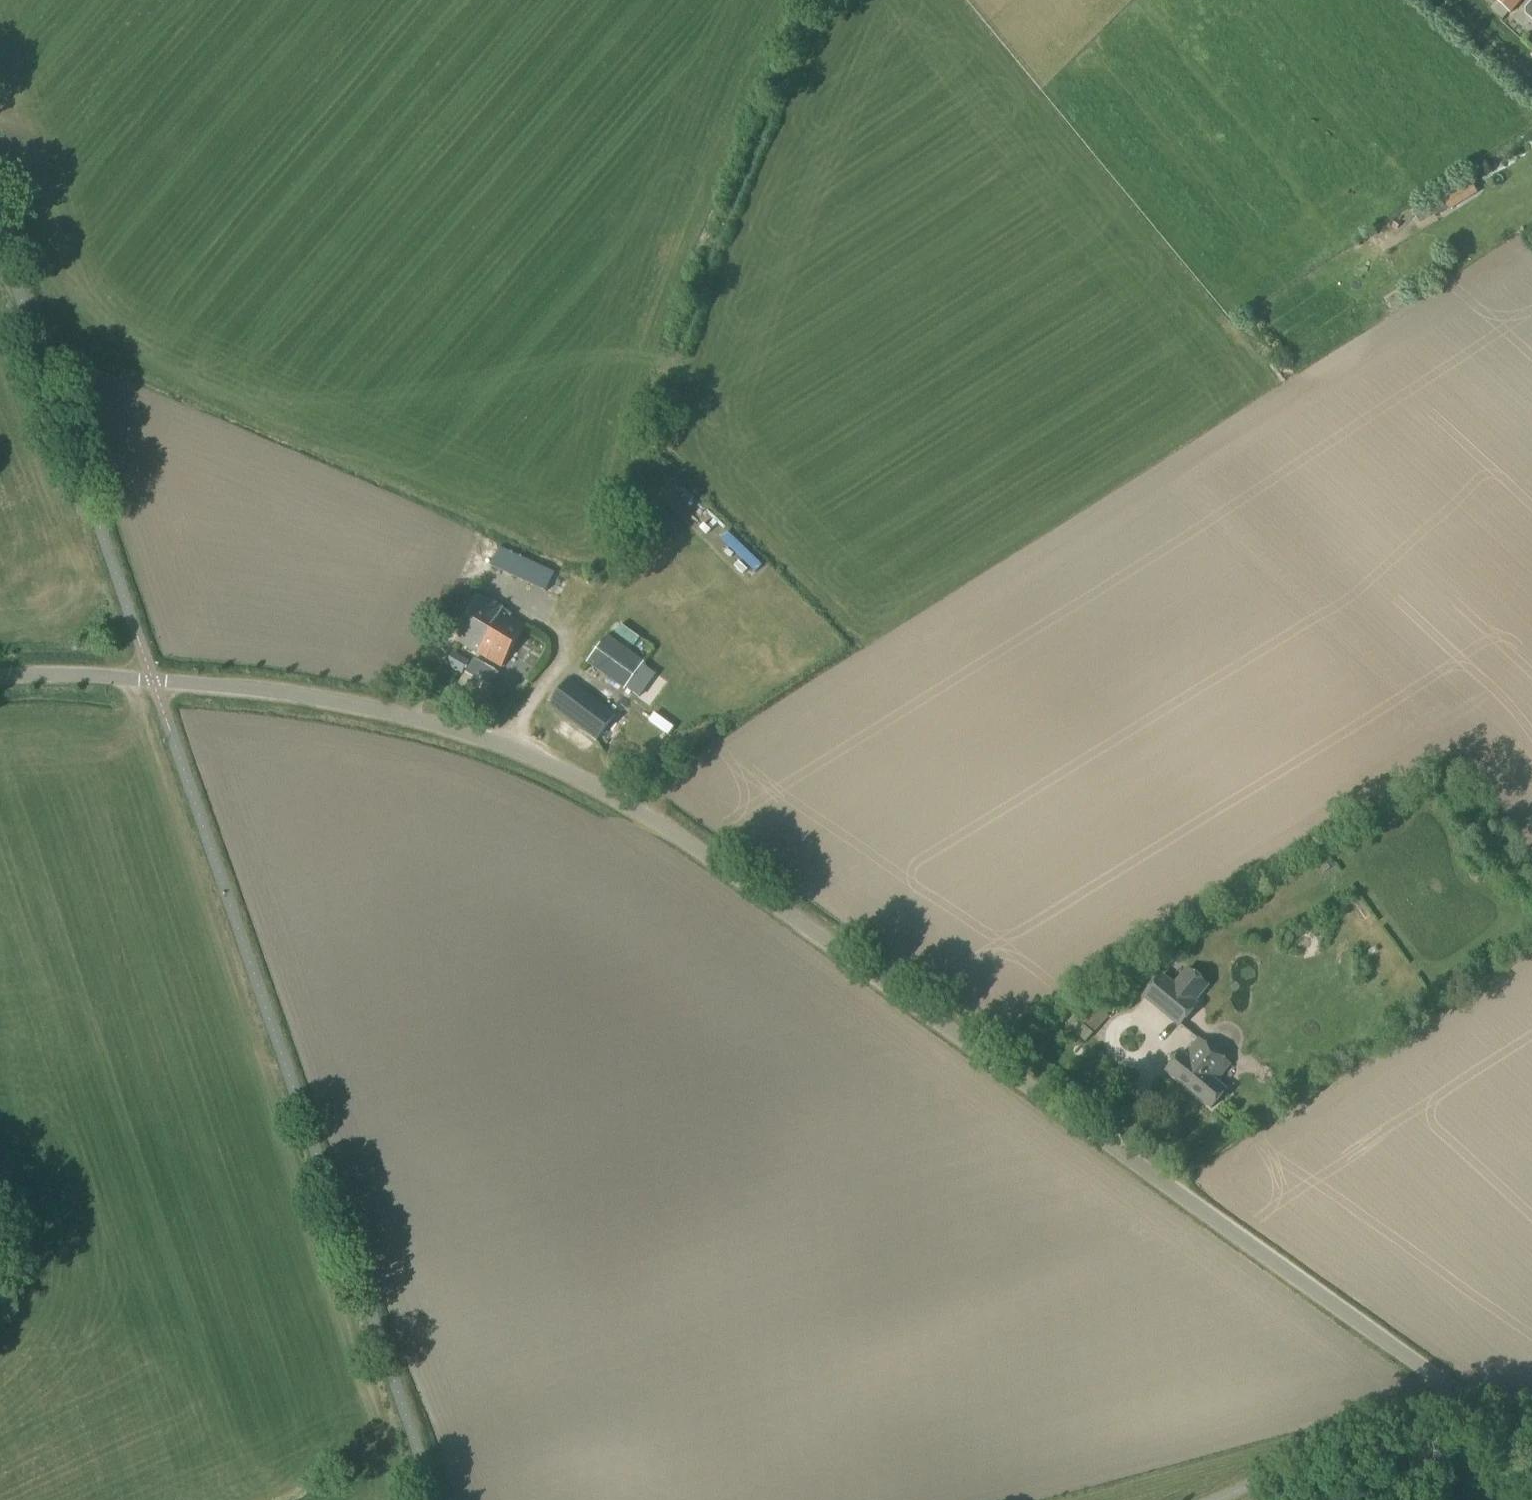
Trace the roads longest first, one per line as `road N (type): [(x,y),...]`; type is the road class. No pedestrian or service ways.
road 1 (unclassified): [(1531,1451),(606,794),(455,731),(305,699),(94,677),(0,677)]
road 2 (track): [(644,489),(720,224),(819,0)]
road 3 (track): [(499,746),(598,618),(644,489)]

